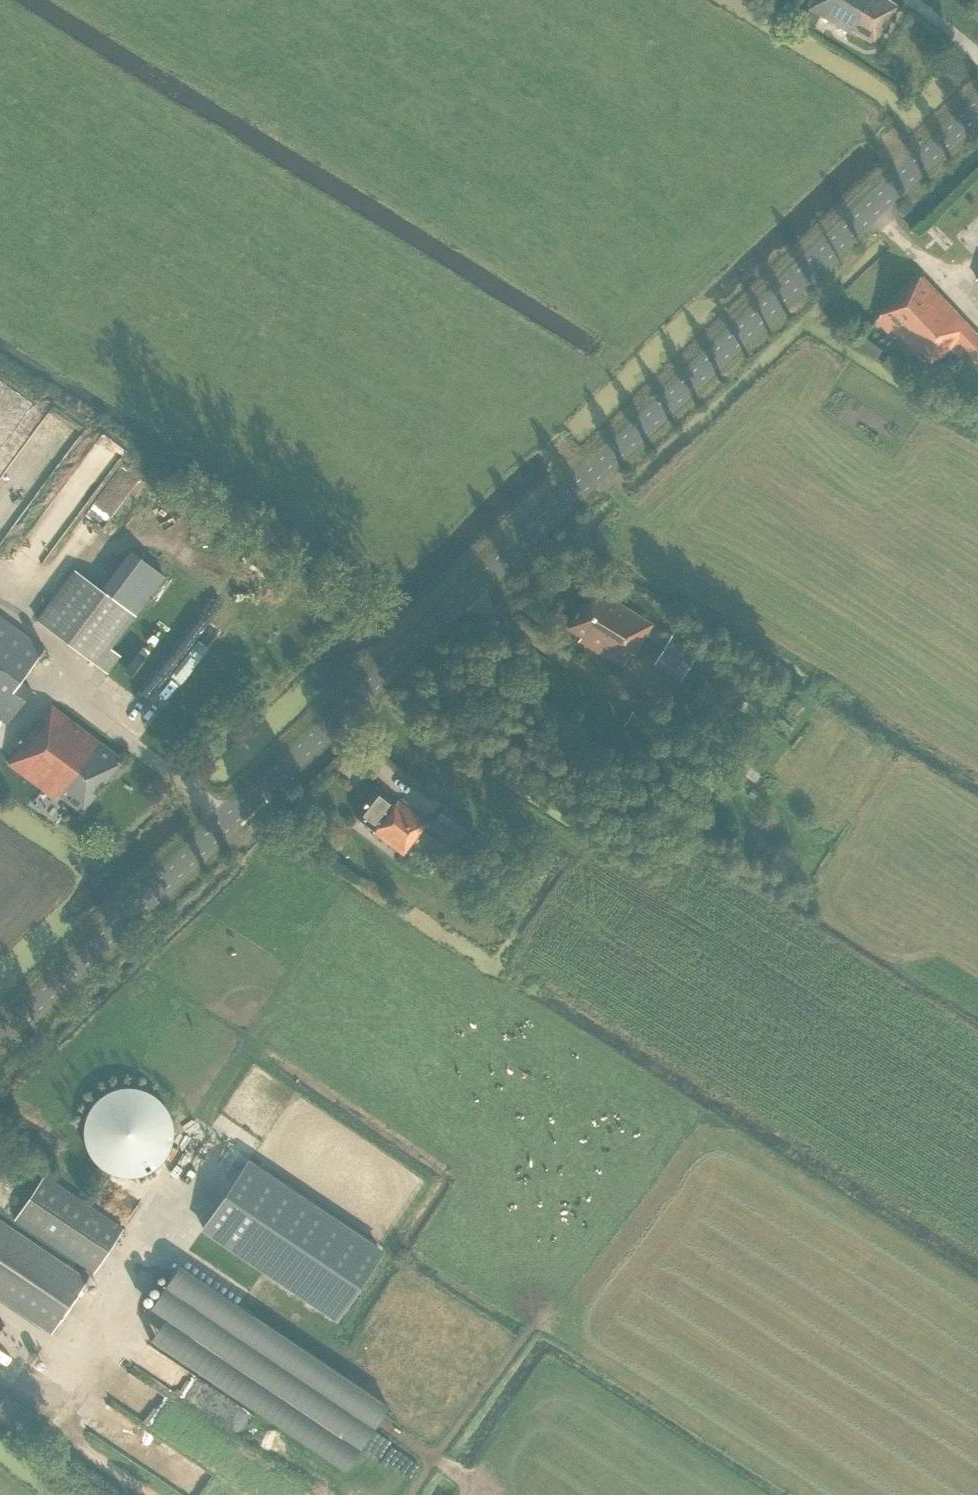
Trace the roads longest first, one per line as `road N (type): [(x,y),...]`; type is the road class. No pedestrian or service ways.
road 1 (unclassified): [(0,1043),(977,115)]

